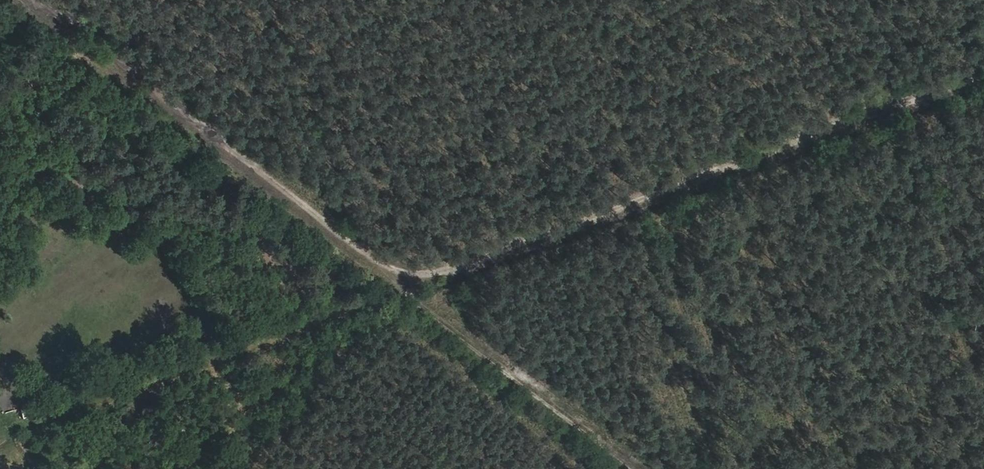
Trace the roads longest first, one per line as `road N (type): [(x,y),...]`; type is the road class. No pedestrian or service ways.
road 1 (track): [(651,468),(21,0)]
road 2 (track): [(391,278),(438,274),(983,73)]
road 3 (track): [(412,277),(42,0)]

